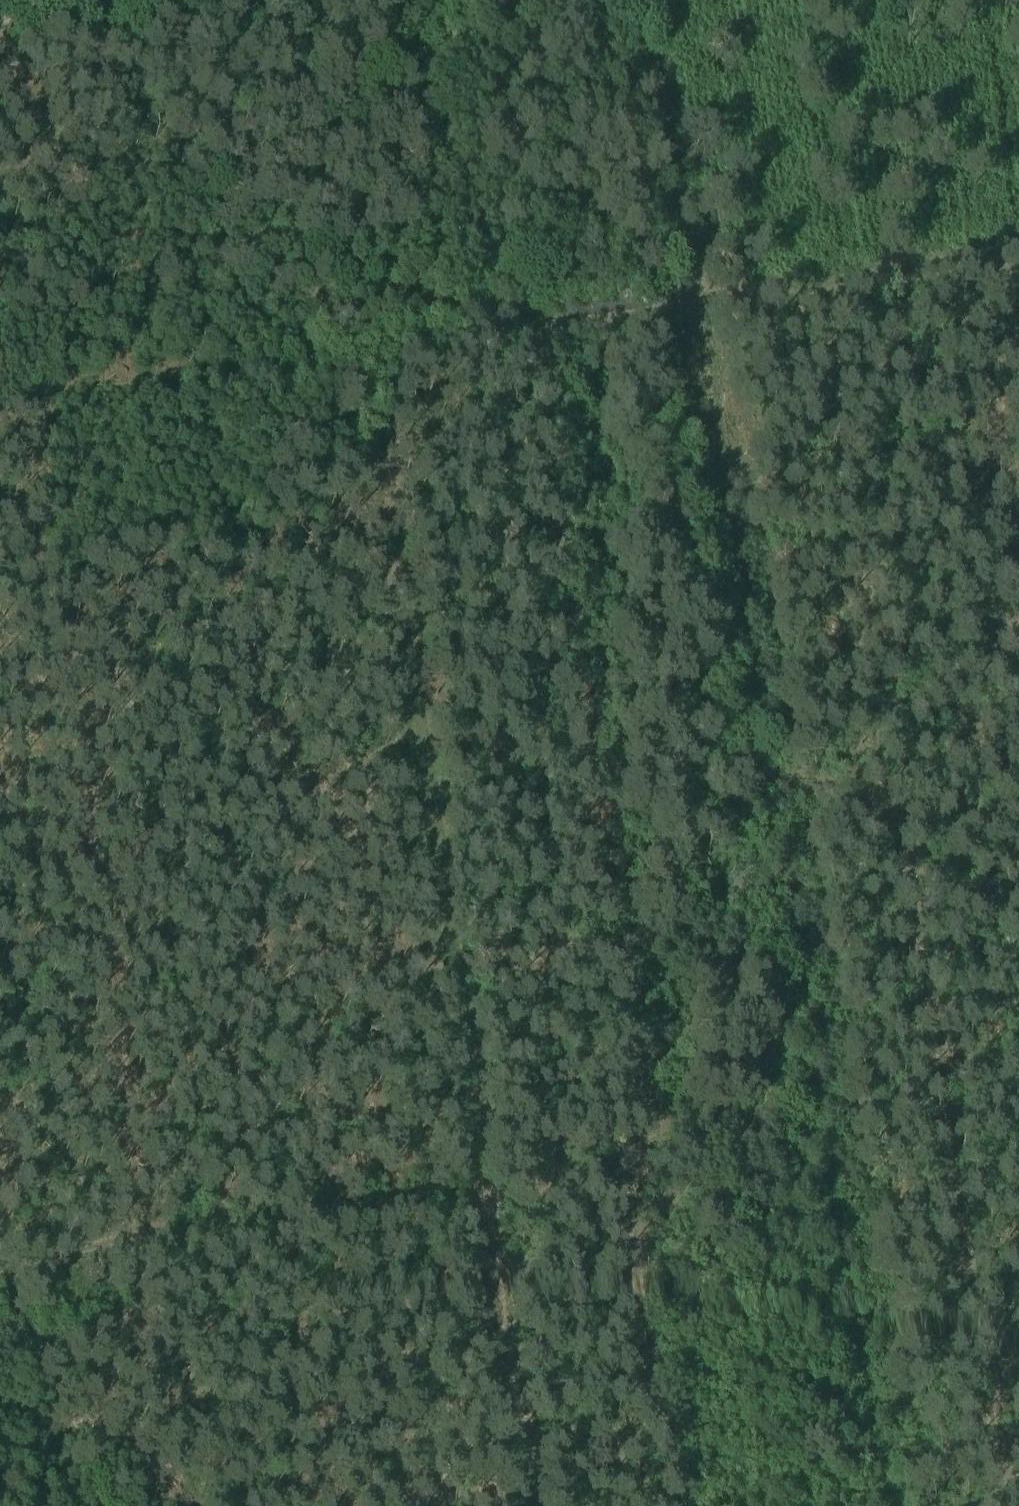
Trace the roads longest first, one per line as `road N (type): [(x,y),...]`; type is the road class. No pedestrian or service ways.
road 1 (track): [(1018,256),(692,303),(647,0)]

